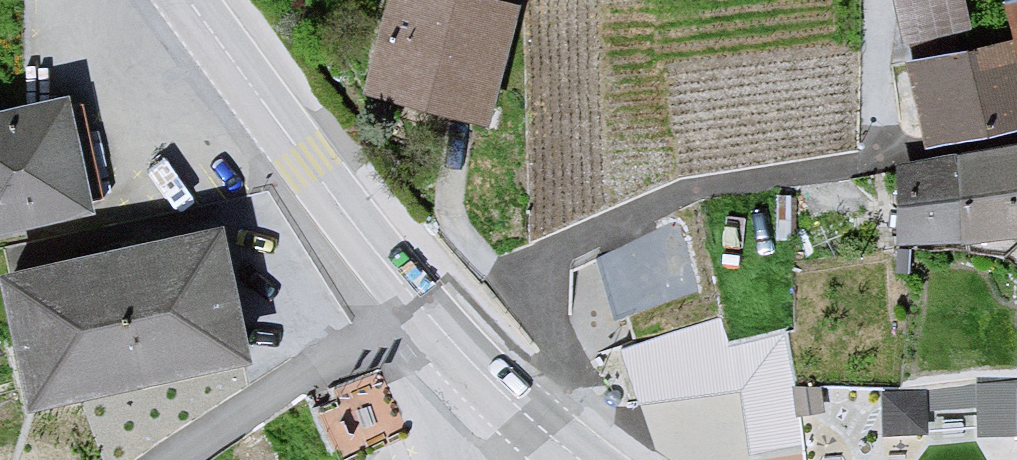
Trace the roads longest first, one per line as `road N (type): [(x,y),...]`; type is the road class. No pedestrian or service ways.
road 1 (tertiary): [(206,0),(431,304),(518,398),(592,459)]
road 2 (track): [(197,459),(431,304)]

